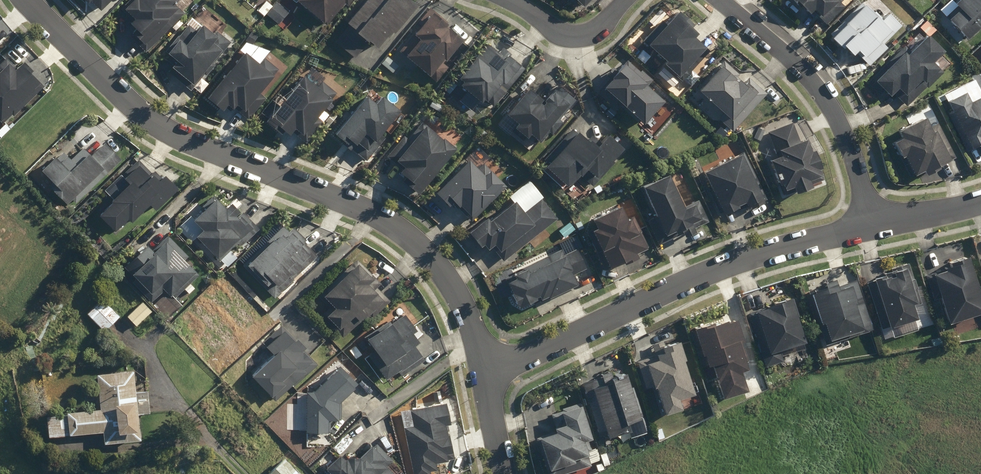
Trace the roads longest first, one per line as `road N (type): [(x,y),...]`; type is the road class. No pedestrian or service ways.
road 1 (residential): [(486,371),(460,296),(422,247),(370,214),(210,152),(157,122),(25,0)]
road 2 (residential): [(486,371),(703,268),(869,221)]
road 3 (residential): [(869,221),(824,93),(723,0)]
road 4 (track): [(240,473),(198,429),(151,345)]
road 5 (residential): [(619,0),(584,32),(560,34),(500,0)]

